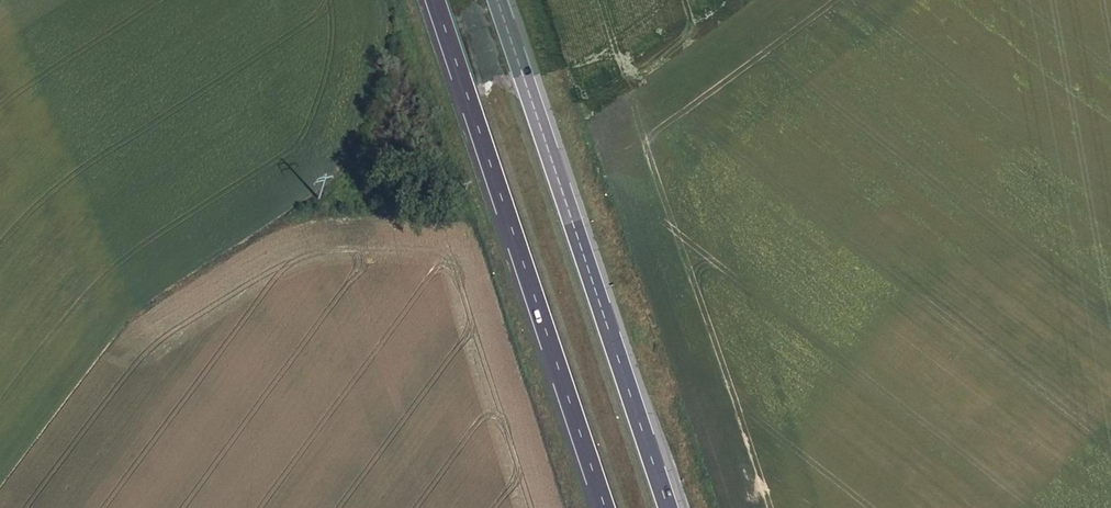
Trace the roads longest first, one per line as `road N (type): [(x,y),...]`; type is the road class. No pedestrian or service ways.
road 1 (motorway): [(667,507),(497,0)]
road 2 (motorway): [(434,0),(604,507)]

